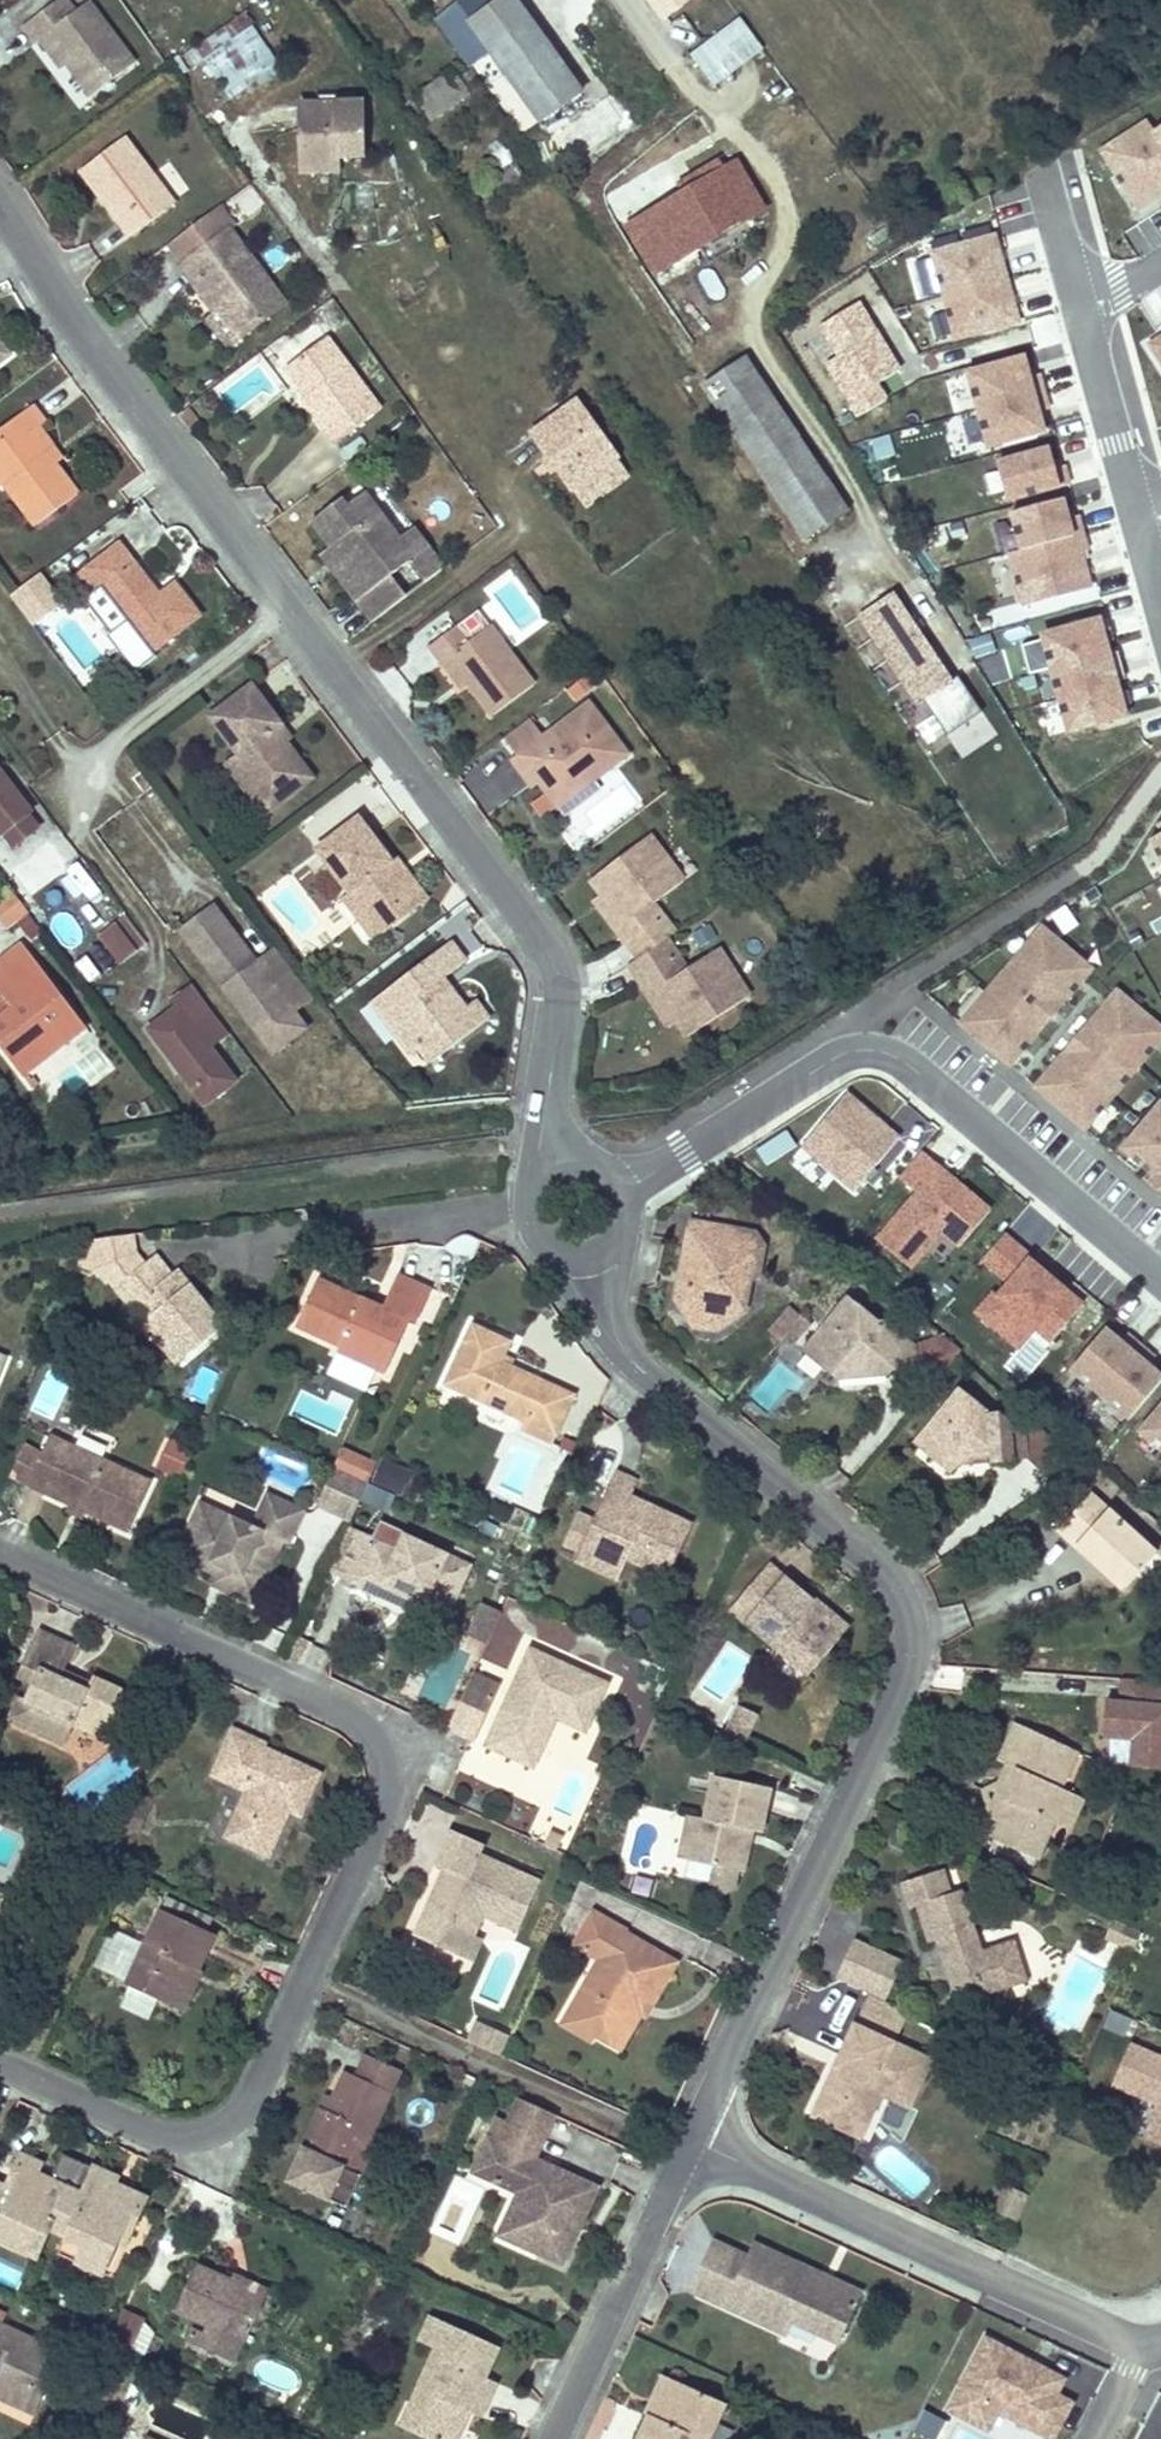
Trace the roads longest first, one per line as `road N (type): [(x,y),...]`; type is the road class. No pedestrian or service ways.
road 1 (residential): [(0,2066),(164,2137),(225,2127),(257,2089),(381,1818),(385,1782),(376,1743),(342,1710),(0,1552)]
road 2 (residential): [(551,1076),(558,992),(543,946),(80,326),(0,195)]
road 3 (residential): [(690,2141),(906,1673),(912,1629),(886,1576),(645,1372)]
road 4 (residential): [(622,1189),(824,1063),(873,1052),(906,1068),(1160,1279)]
road 5 (residential): [(690,2141),(1142,2345)]
road 6 (residential): [(554,2438),(690,2141)]
road 7 (residential): [(1081,313),(1141,529)]
road 8 (residential): [(550,1254),(603,1341),(619,1360),(645,1372)]
road 9 (residential): [(1041,175),(1081,313)]
road 10 (residential): [(645,1372),(622,1321),(618,1238)]

